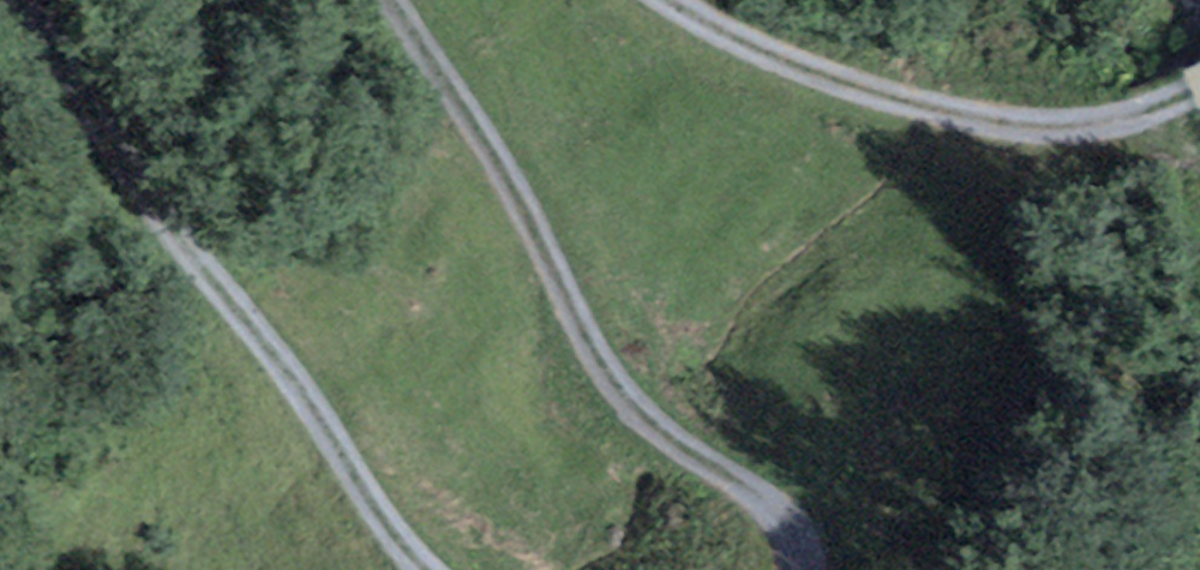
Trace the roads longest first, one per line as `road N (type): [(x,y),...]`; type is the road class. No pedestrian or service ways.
road 1 (track): [(398,0),(464,98),(603,358),(650,419),(793,524),(809,569)]
road 2 (track): [(428,569),(397,538),(316,405),(130,161),(26,0)]
road 3 (track): [(1199,87),(1046,123),(839,82),(667,0)]

